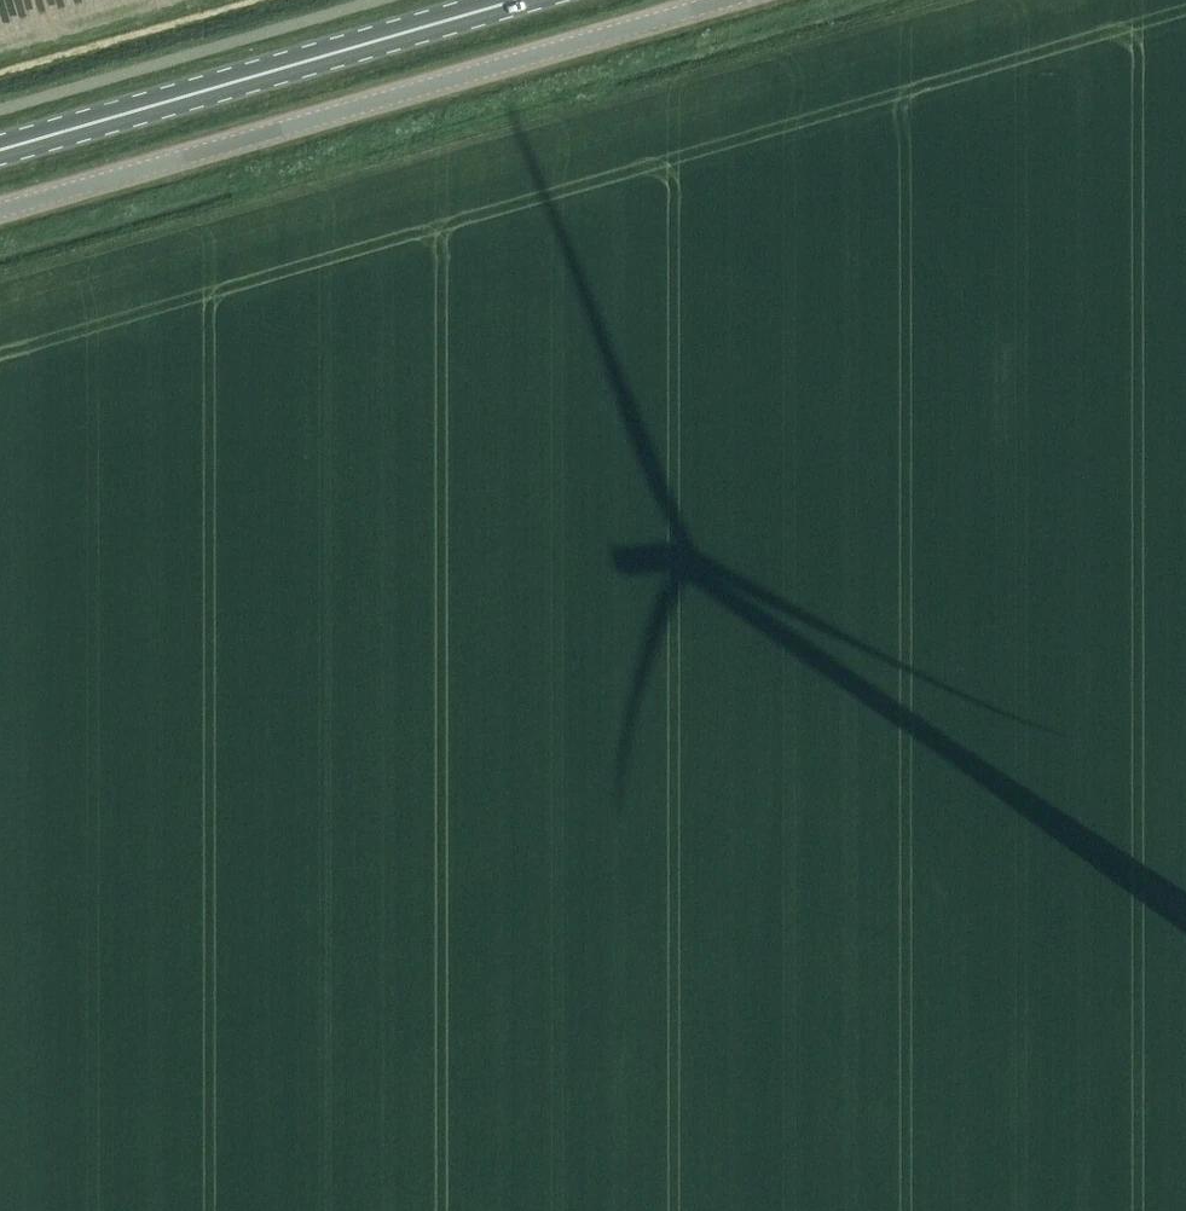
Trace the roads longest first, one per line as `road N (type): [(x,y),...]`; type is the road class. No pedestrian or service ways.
road 1 (unclassified): [(0,211),(723,0)]
road 2 (primary): [(521,0),(0,150)]

